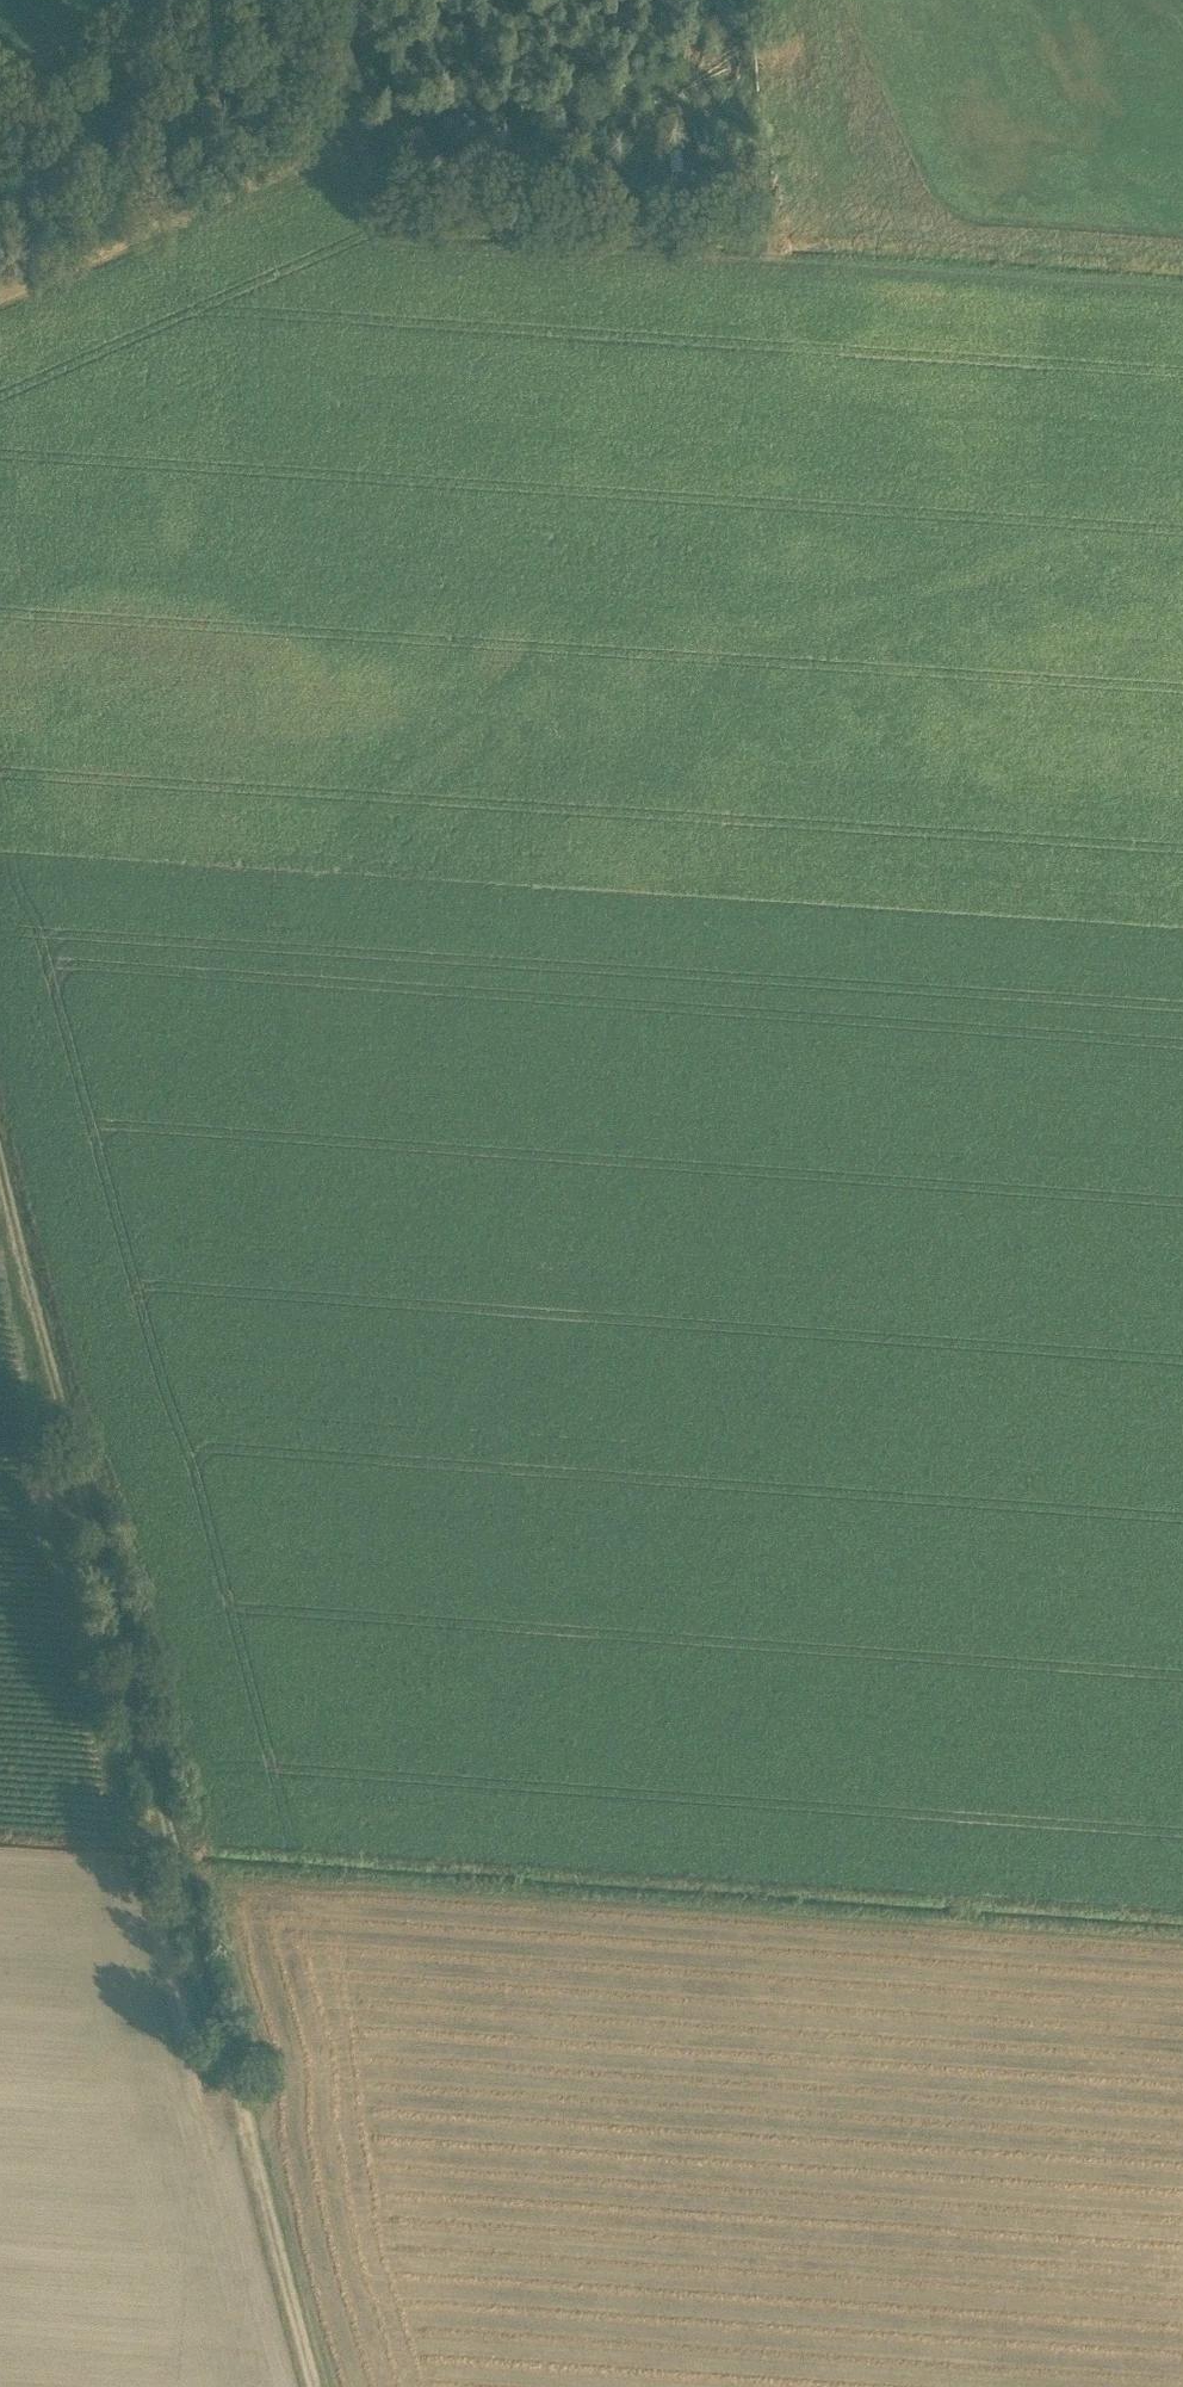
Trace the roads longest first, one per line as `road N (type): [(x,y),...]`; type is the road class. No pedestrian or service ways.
road 1 (track): [(311,2386),(0,1186)]
road 2 (track): [(163,0),(0,73)]

